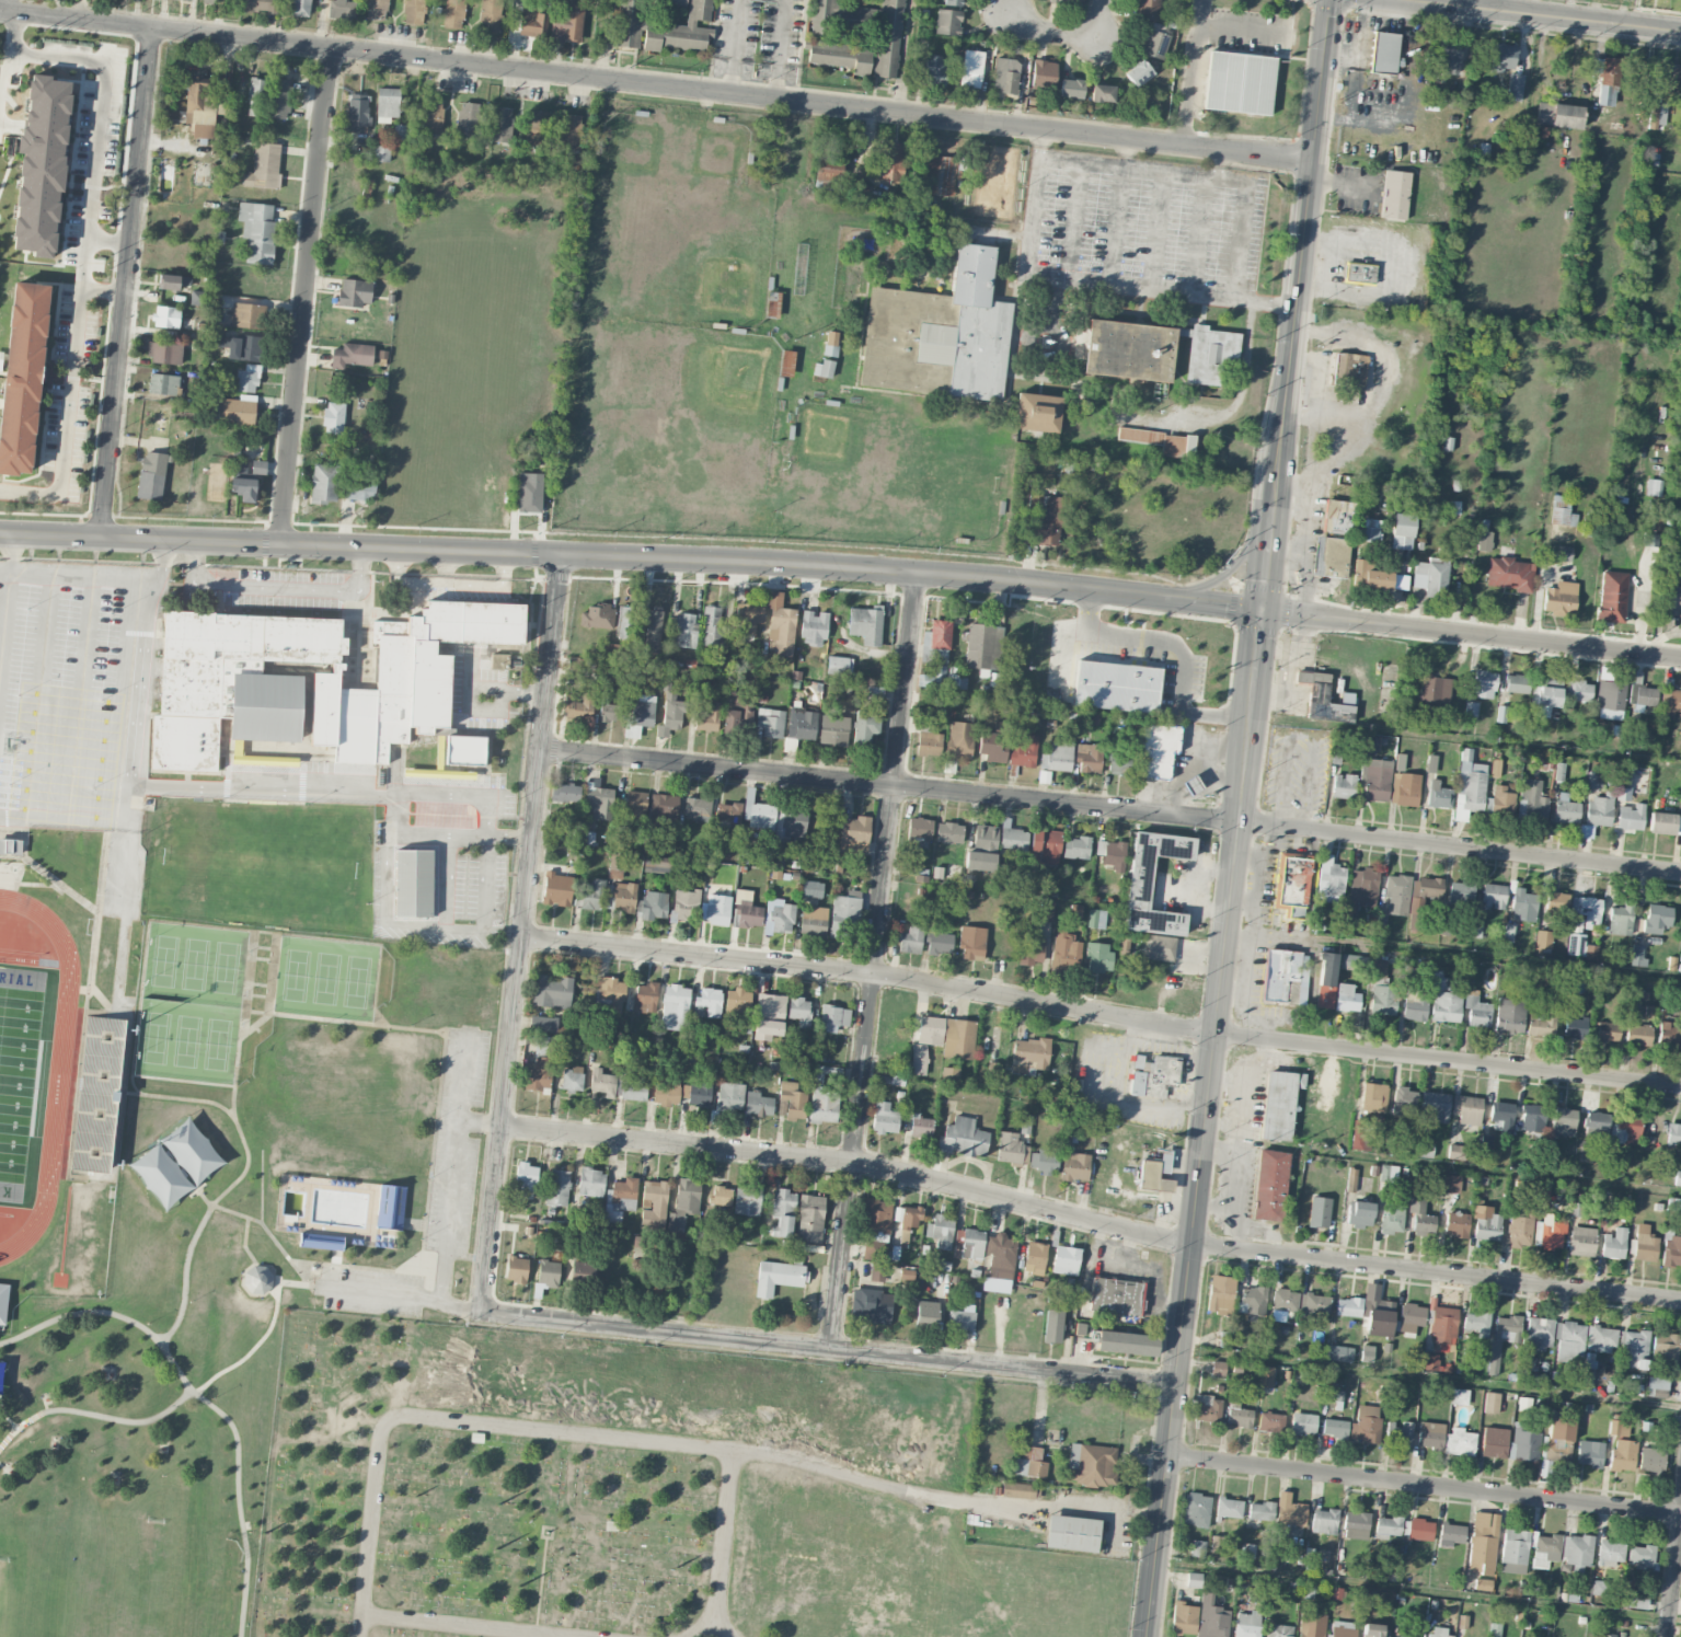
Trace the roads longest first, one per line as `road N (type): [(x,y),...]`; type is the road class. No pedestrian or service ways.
road 1 (secondary): [(1333,0),(1148,1636)]
road 2 (residential): [(1315,160),(0,11)]
road 3 (tertiary): [(0,534),(843,567),(1264,611)]
road 4 (residential): [(1680,1300),(1194,1245),(864,1164),(499,1126)]
road 5 (residential): [(1680,1087),(1173,1027),(873,973),(520,938)]
road 6 (residential): [(1680,872),(540,749)]
road 7 (residential): [(917,573),(830,1349)]
road 8 (residential): [(560,555),(480,1313)]
road 9 (residential): [(1177,1385),(480,1313)]
road 10 (residential): [(1680,1515),(1170,1455)]
road 11 (residential): [(151,30),(100,538)]
road 12 (residential): [(331,49),(280,544)]
road 13 (residential): [(1264,611),(1680,658)]
road 14 (tertiary): [(1680,30),(1426,0)]

